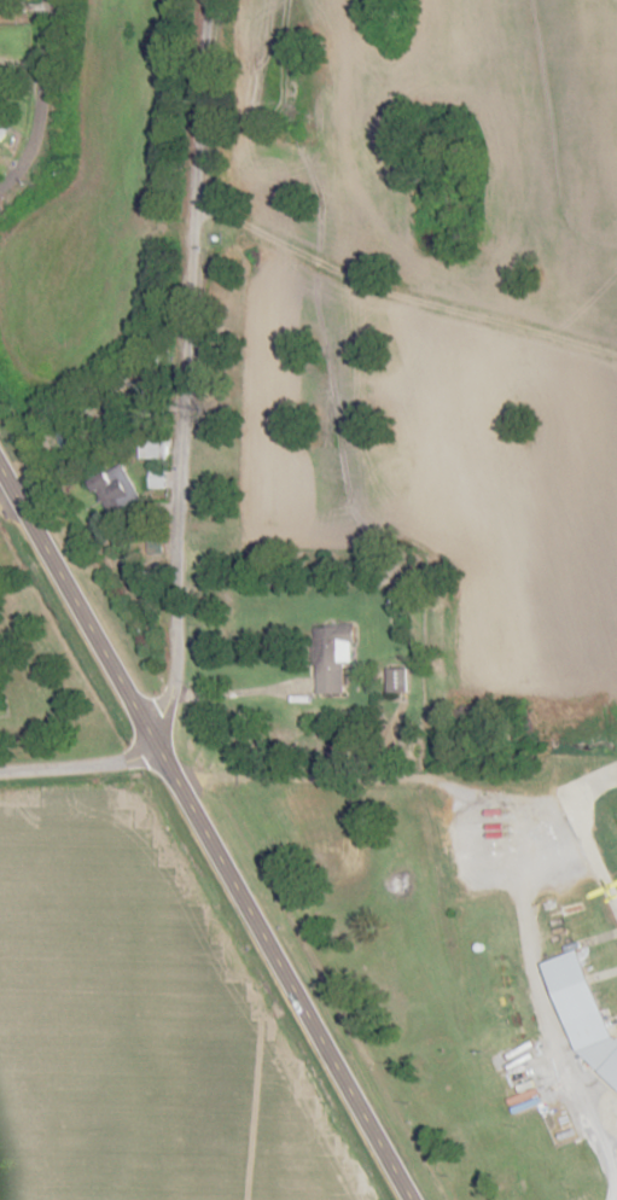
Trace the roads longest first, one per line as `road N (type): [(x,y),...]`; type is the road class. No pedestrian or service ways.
road 1 (primary): [(0,470),(412,1199)]
road 2 (residential): [(151,739),(168,703),(213,0)]
road 3 (track): [(200,206),(314,261),(616,359)]
road 4 (track): [(504,800),(523,828),(526,901),(546,998),(616,1199)]
road 5 (residential): [(174,777),(440,781),(504,800)]
road 6 (residential): [(0,204),(34,141),(52,0)]
road 7 (residential): [(0,771),(94,765),(151,739)]

